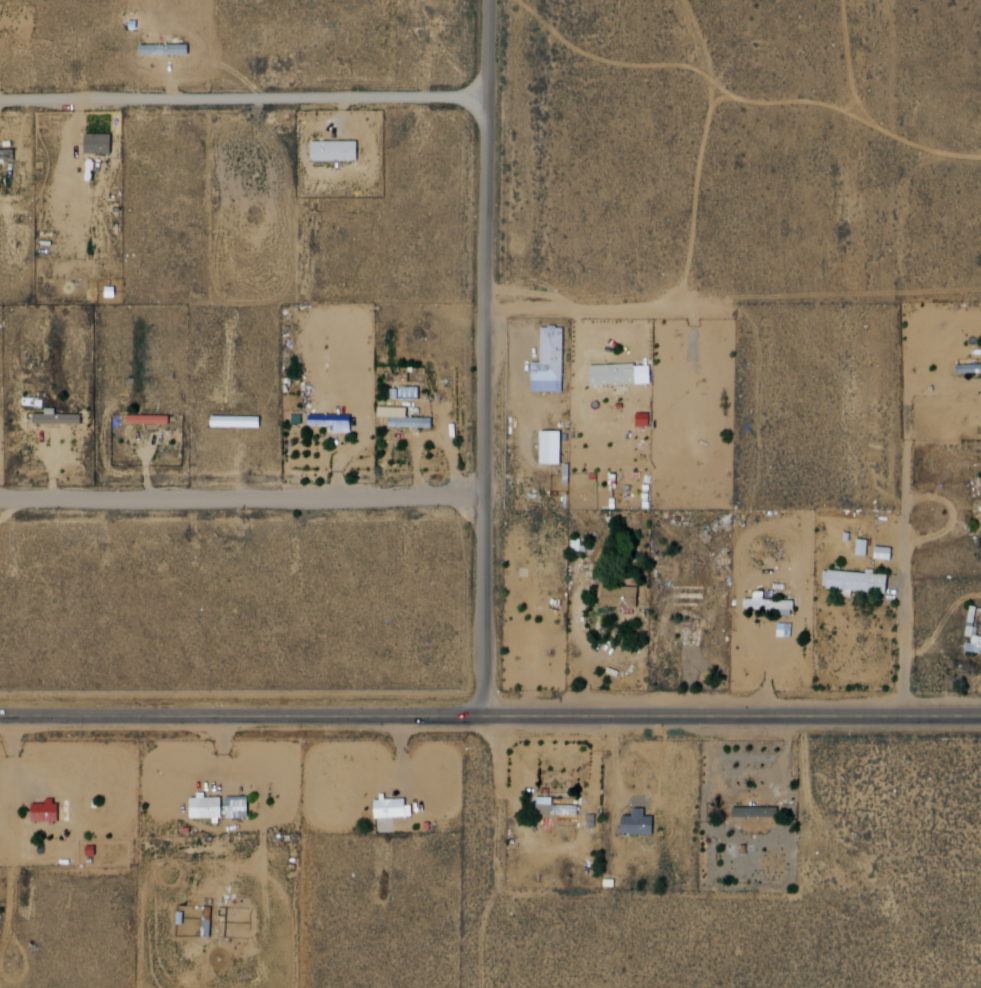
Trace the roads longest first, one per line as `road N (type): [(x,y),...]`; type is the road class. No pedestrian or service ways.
road 1 (secondary): [(980,717),(0,717)]
road 2 (residential): [(495,717),(496,0)]
road 3 (residential): [(490,496),(0,500)]
road 4 (residential): [(902,717),(904,447)]
road 5 (residential): [(492,306),(710,309)]

